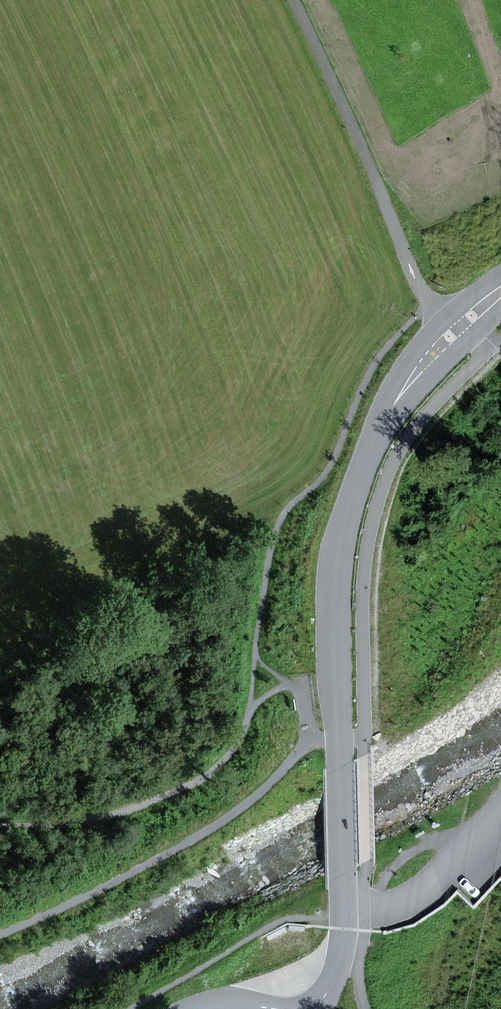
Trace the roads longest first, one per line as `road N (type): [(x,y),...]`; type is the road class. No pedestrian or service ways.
road 1 (unclassified): [(320,1008),(339,967),(346,909),(339,534),(368,441),(459,327)]
road 2 (track): [(339,693),(259,794),(216,825),(0,936)]
road 3 (residential): [(293,0),(414,272),(440,310)]

